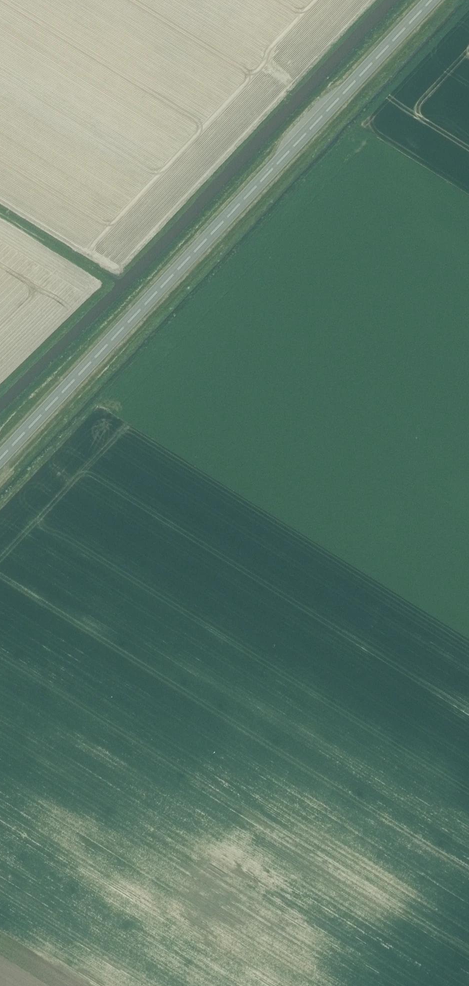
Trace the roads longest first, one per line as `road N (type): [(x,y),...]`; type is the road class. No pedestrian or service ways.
road 1 (trunk): [(0,459),(432,0)]

